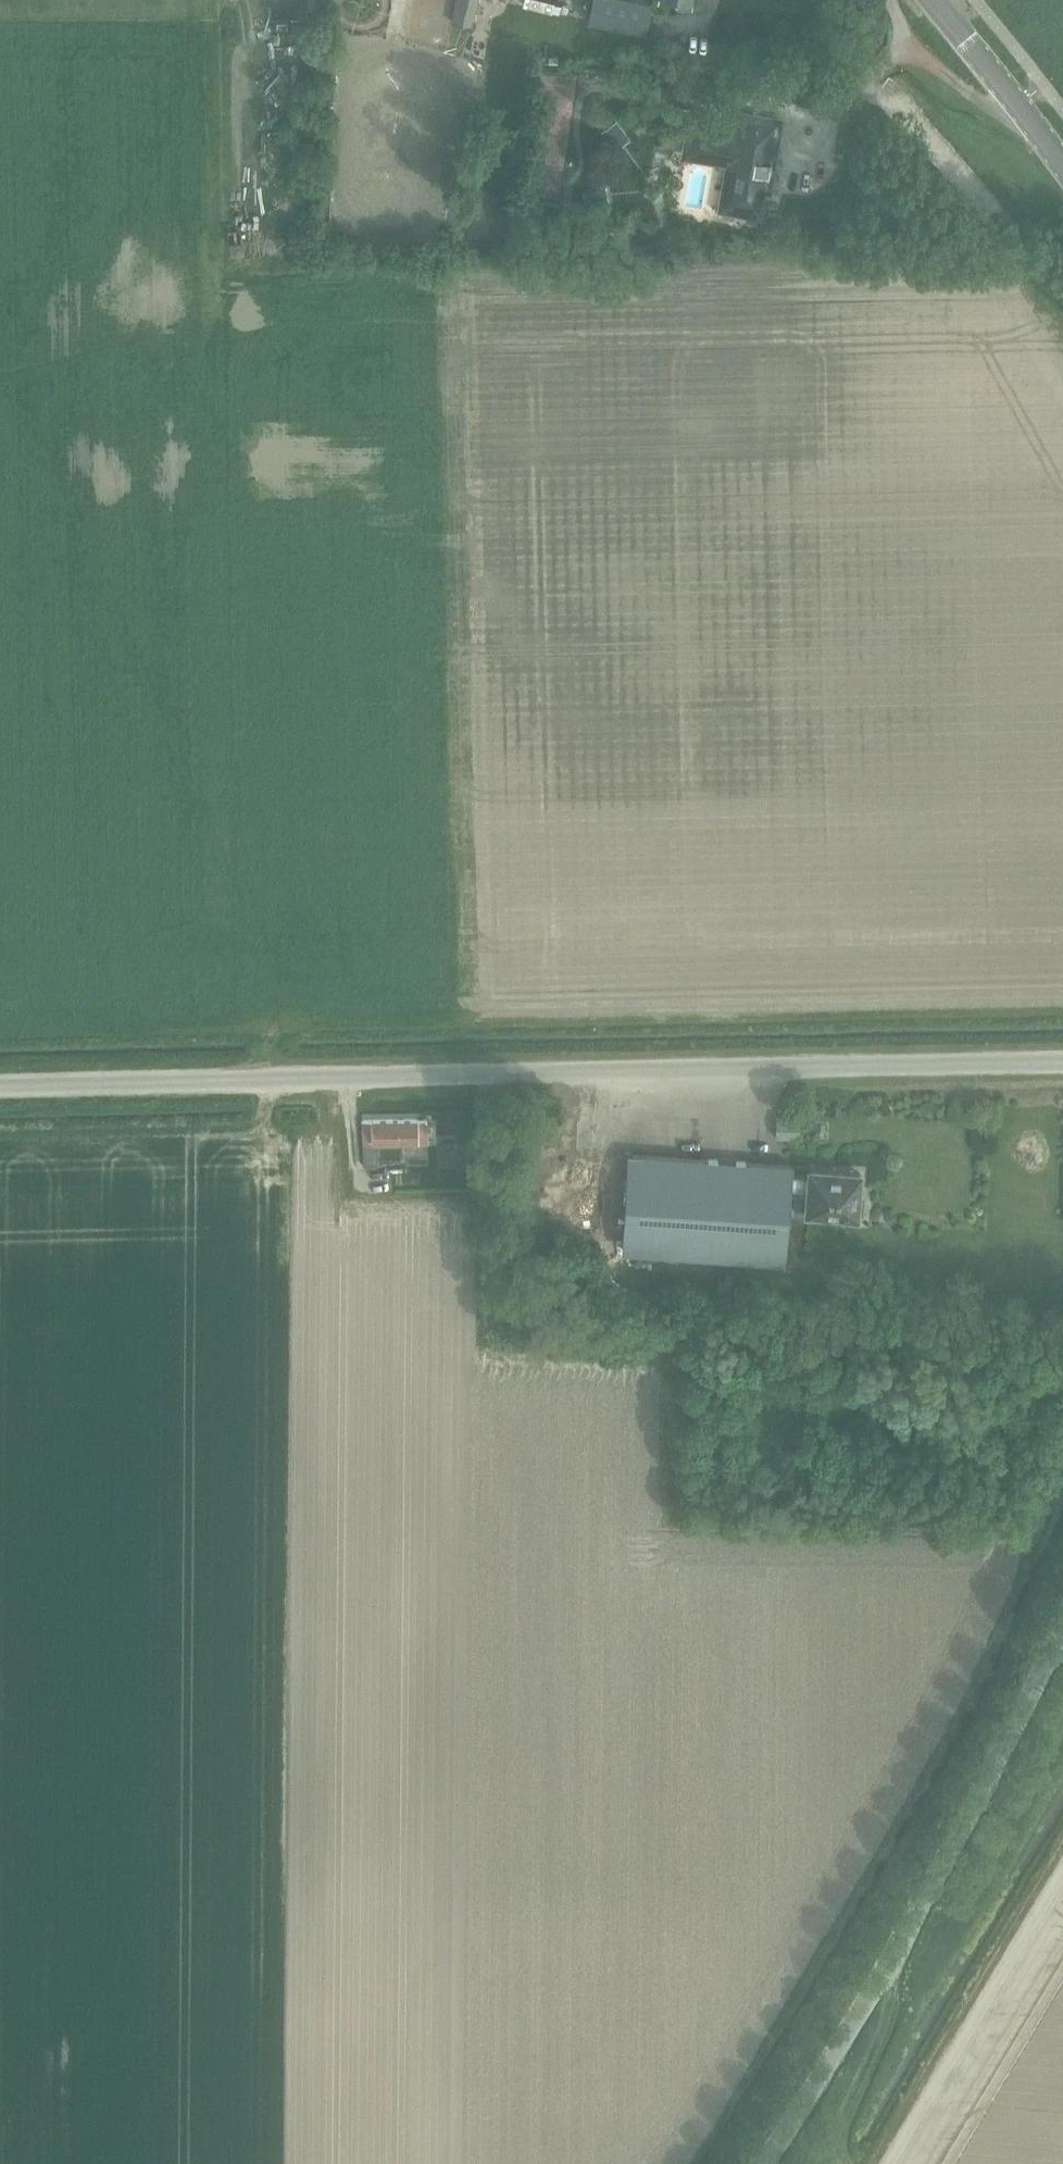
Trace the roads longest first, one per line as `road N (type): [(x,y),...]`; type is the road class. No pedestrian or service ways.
road 1 (tertiary): [(0,1089),(1062,1064)]
road 2 (unclassified): [(764,2163),(895,1952),(1062,1626)]
road 3 (secondary): [(1062,167),(934,0)]

